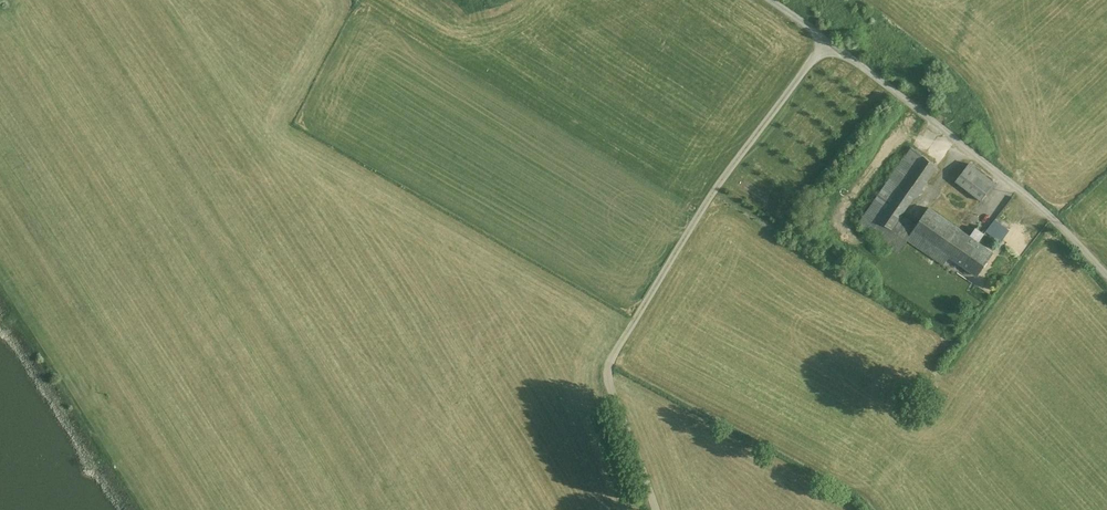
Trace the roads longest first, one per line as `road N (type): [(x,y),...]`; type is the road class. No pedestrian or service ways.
road 1 (residential): [(768,0),(1053,218),(1106,277)]

